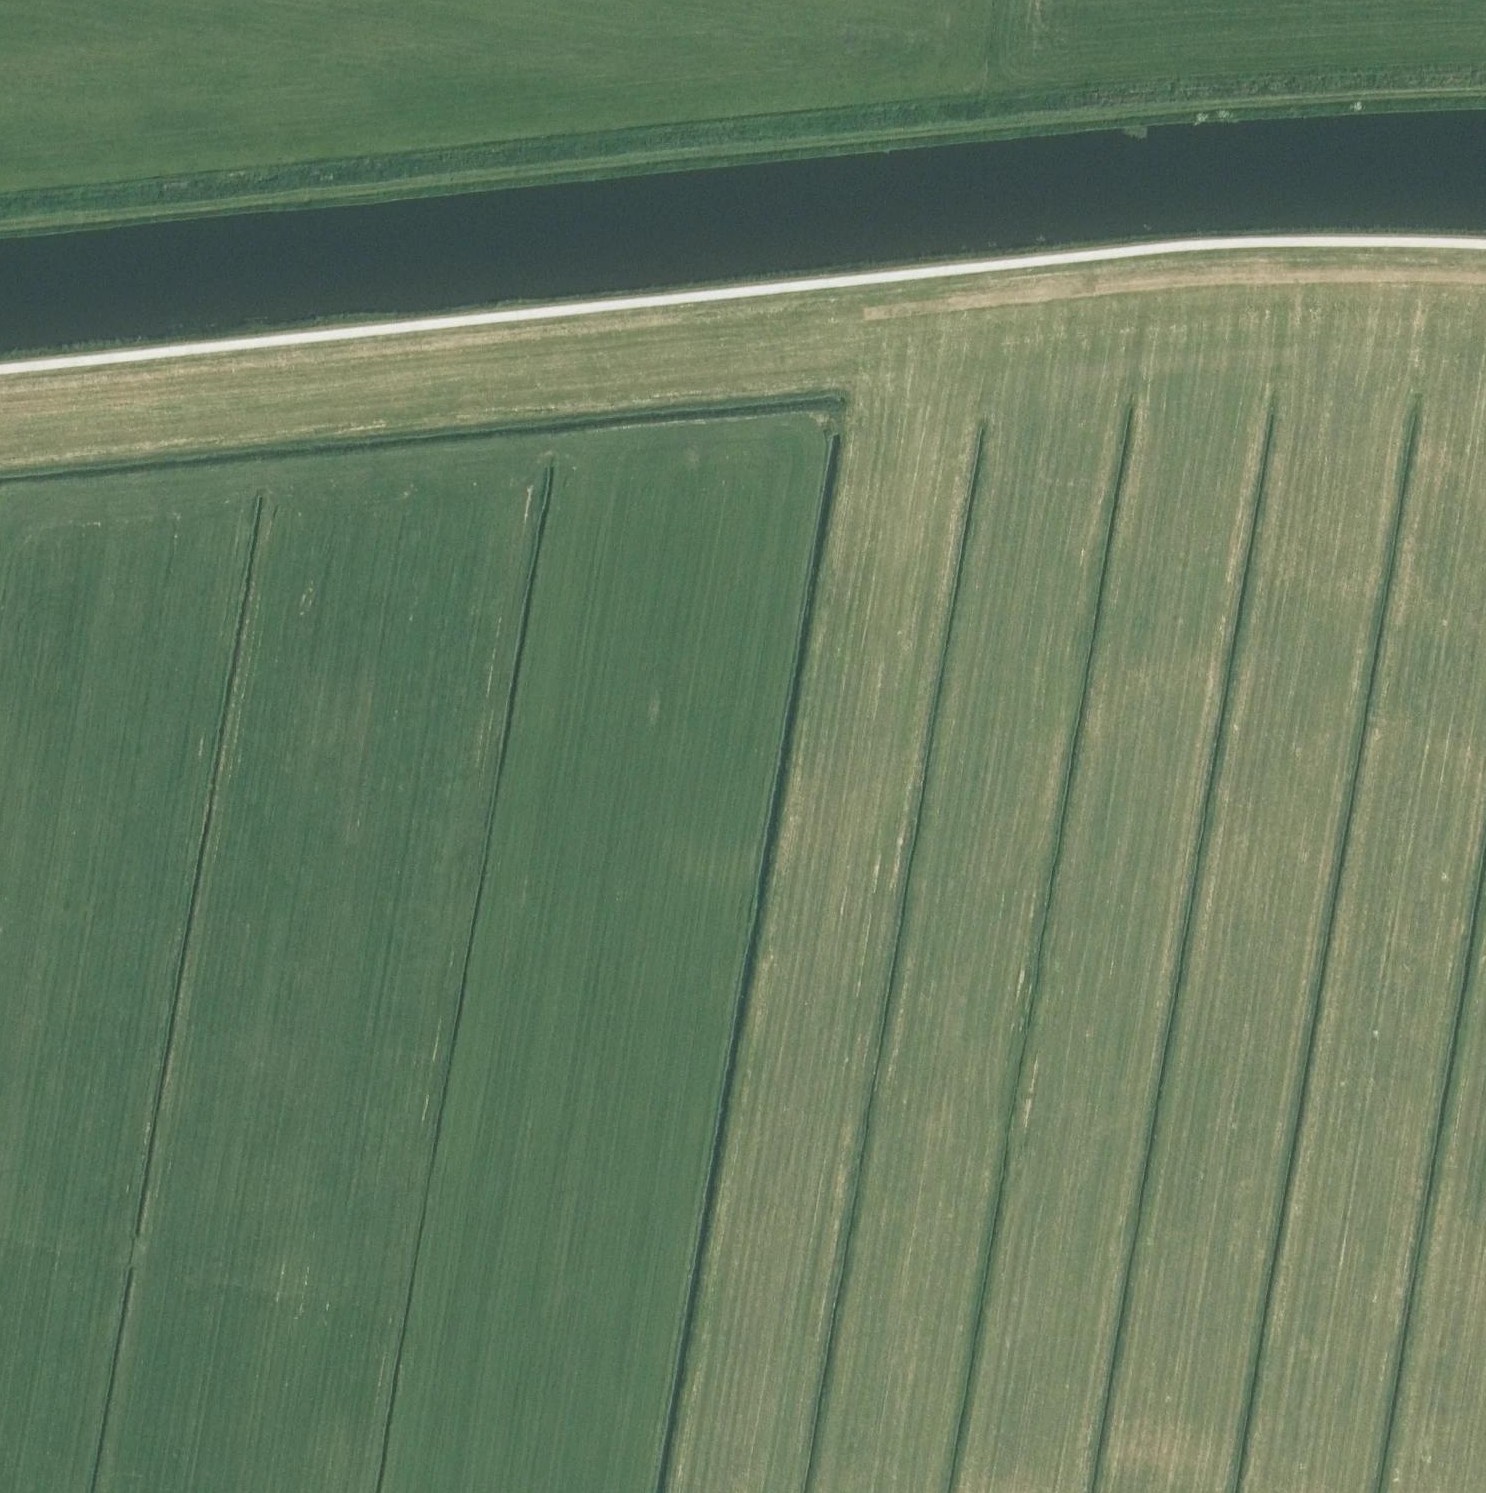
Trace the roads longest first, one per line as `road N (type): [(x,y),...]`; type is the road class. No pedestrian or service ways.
road 1 (track): [(0,219),(1139,108),(1485,91)]

